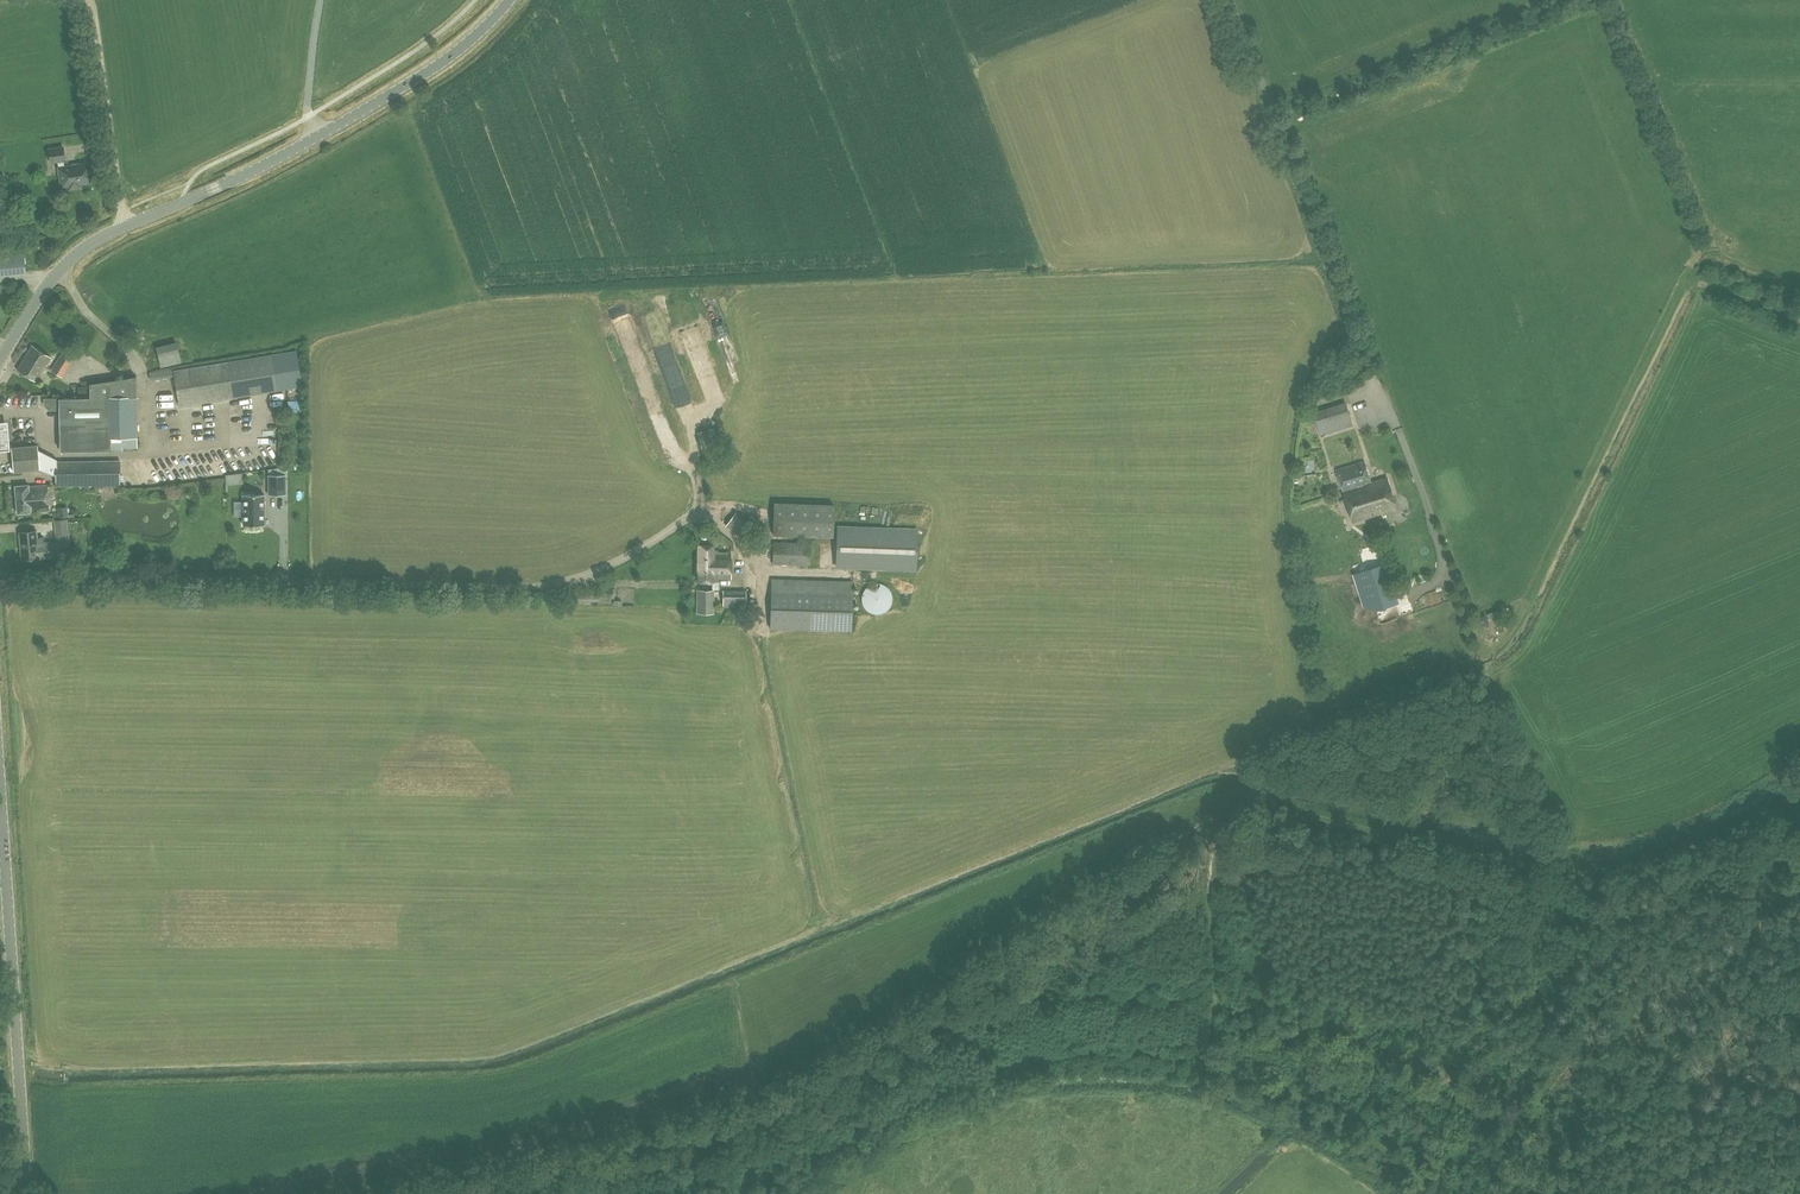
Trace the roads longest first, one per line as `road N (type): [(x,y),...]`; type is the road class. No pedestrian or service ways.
road 1 (track): [(339,1193),(728,1113),(788,1092),(1145,859),(1264,803)]
road 2 (tertiary): [(0,355),(44,283),(85,243),(312,144),(472,40),(513,0)]
road 3 (track): [(1264,803),(1592,874),(1673,856),(1767,819),(1789,820)]
road 4 (track): [(1485,678),(1486,654),(1520,628),(1691,272)]
road 5 (tertiary): [(27,1193),(0,762)]
road 6 (track): [(1264,803),(1297,772),(1400,734),(1480,694)]
road 7 (track): [(88,0),(111,142)]

